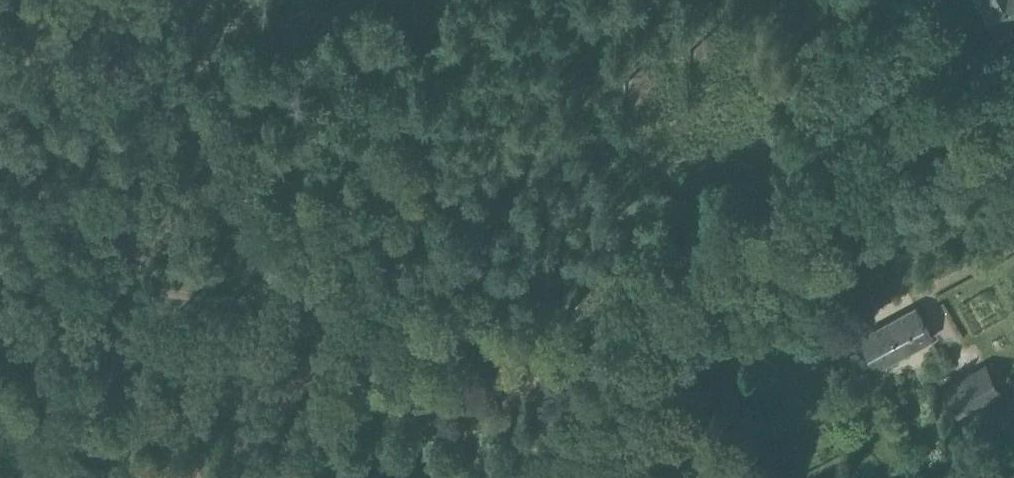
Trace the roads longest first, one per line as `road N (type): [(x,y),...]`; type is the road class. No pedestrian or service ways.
road 1 (track): [(1013,27),(657,204),(355,329)]
road 2 (track): [(355,329),(615,358),(672,390),(682,477)]
road 3 (track): [(355,329),(0,290)]

